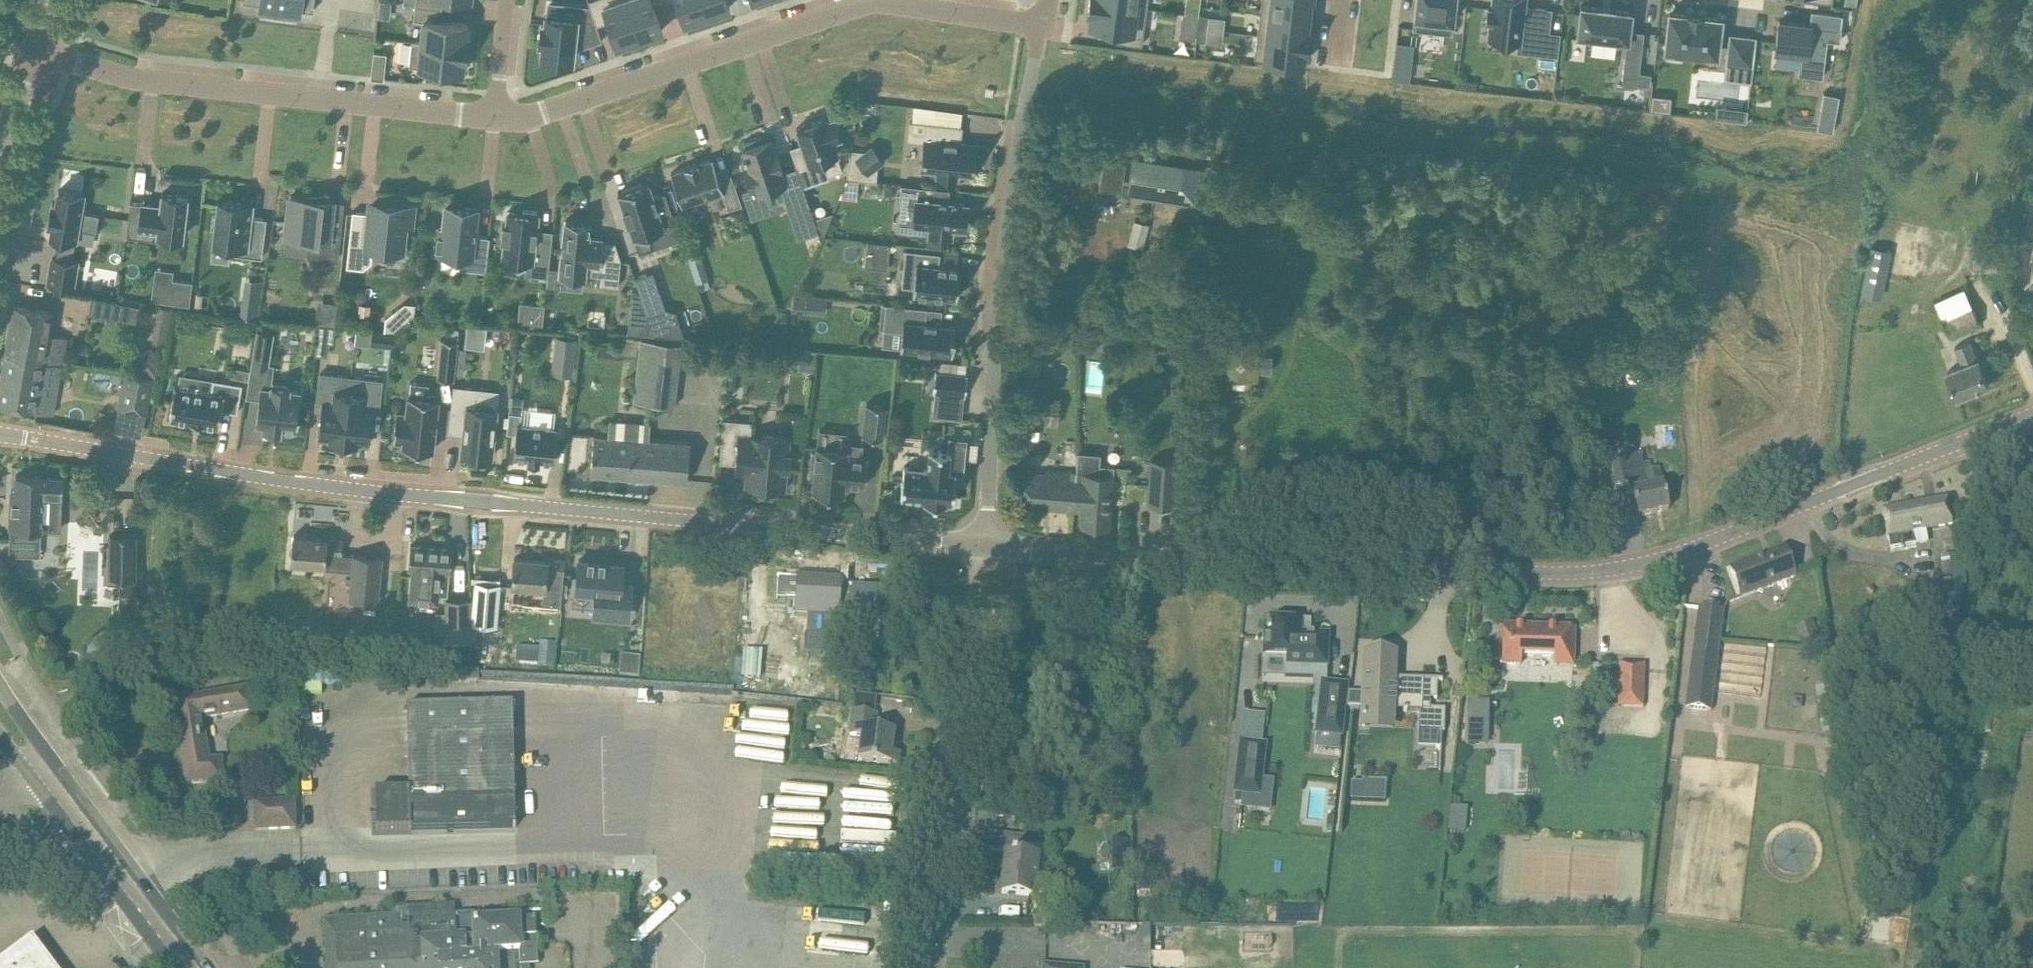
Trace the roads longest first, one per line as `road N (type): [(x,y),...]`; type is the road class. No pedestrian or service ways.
road 1 (unclassified): [(985,548),(383,493),(0,433)]
road 2 (unclassified): [(1271,564),(1617,570),(1703,544),(2032,414)]
road 3 (residential): [(494,118),(529,118),(870,1),(1045,25),(1048,0)]
road 4 (residential): [(35,49),(136,79),(494,118)]
road 5 (residential): [(985,548),(1022,125)]
road 6 (residential): [(939,967),(985,548)]
road 7 (unclassified): [(1271,564),(985,548)]
road 8 (tertiary): [(181,954),(157,900),(58,769)]
road 9 (tertiary): [(36,786),(137,917),(181,954)]

